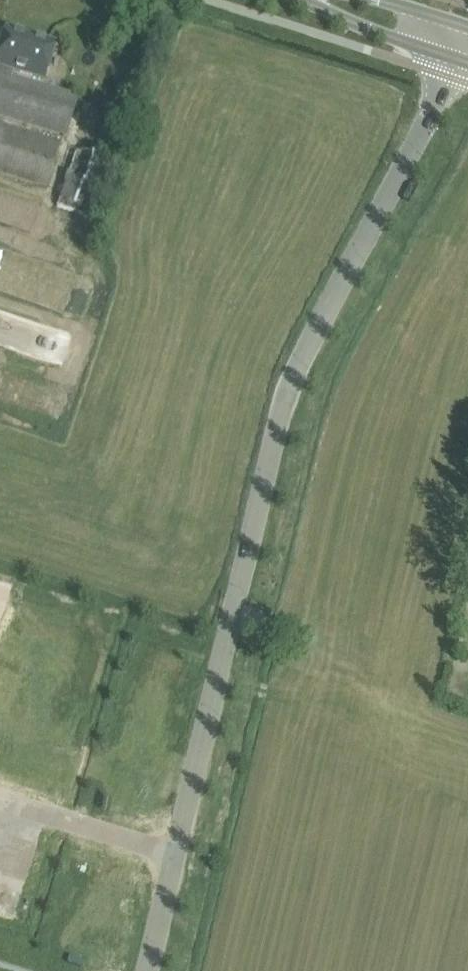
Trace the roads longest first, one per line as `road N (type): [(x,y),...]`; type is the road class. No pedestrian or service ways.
road 1 (residential): [(174,854),(292,374),(455,57)]
road 2 (residential): [(0,797),(174,854)]
road 3 (secondary): [(315,0),(455,57)]
road 4 (residential): [(145,970),(174,854)]

